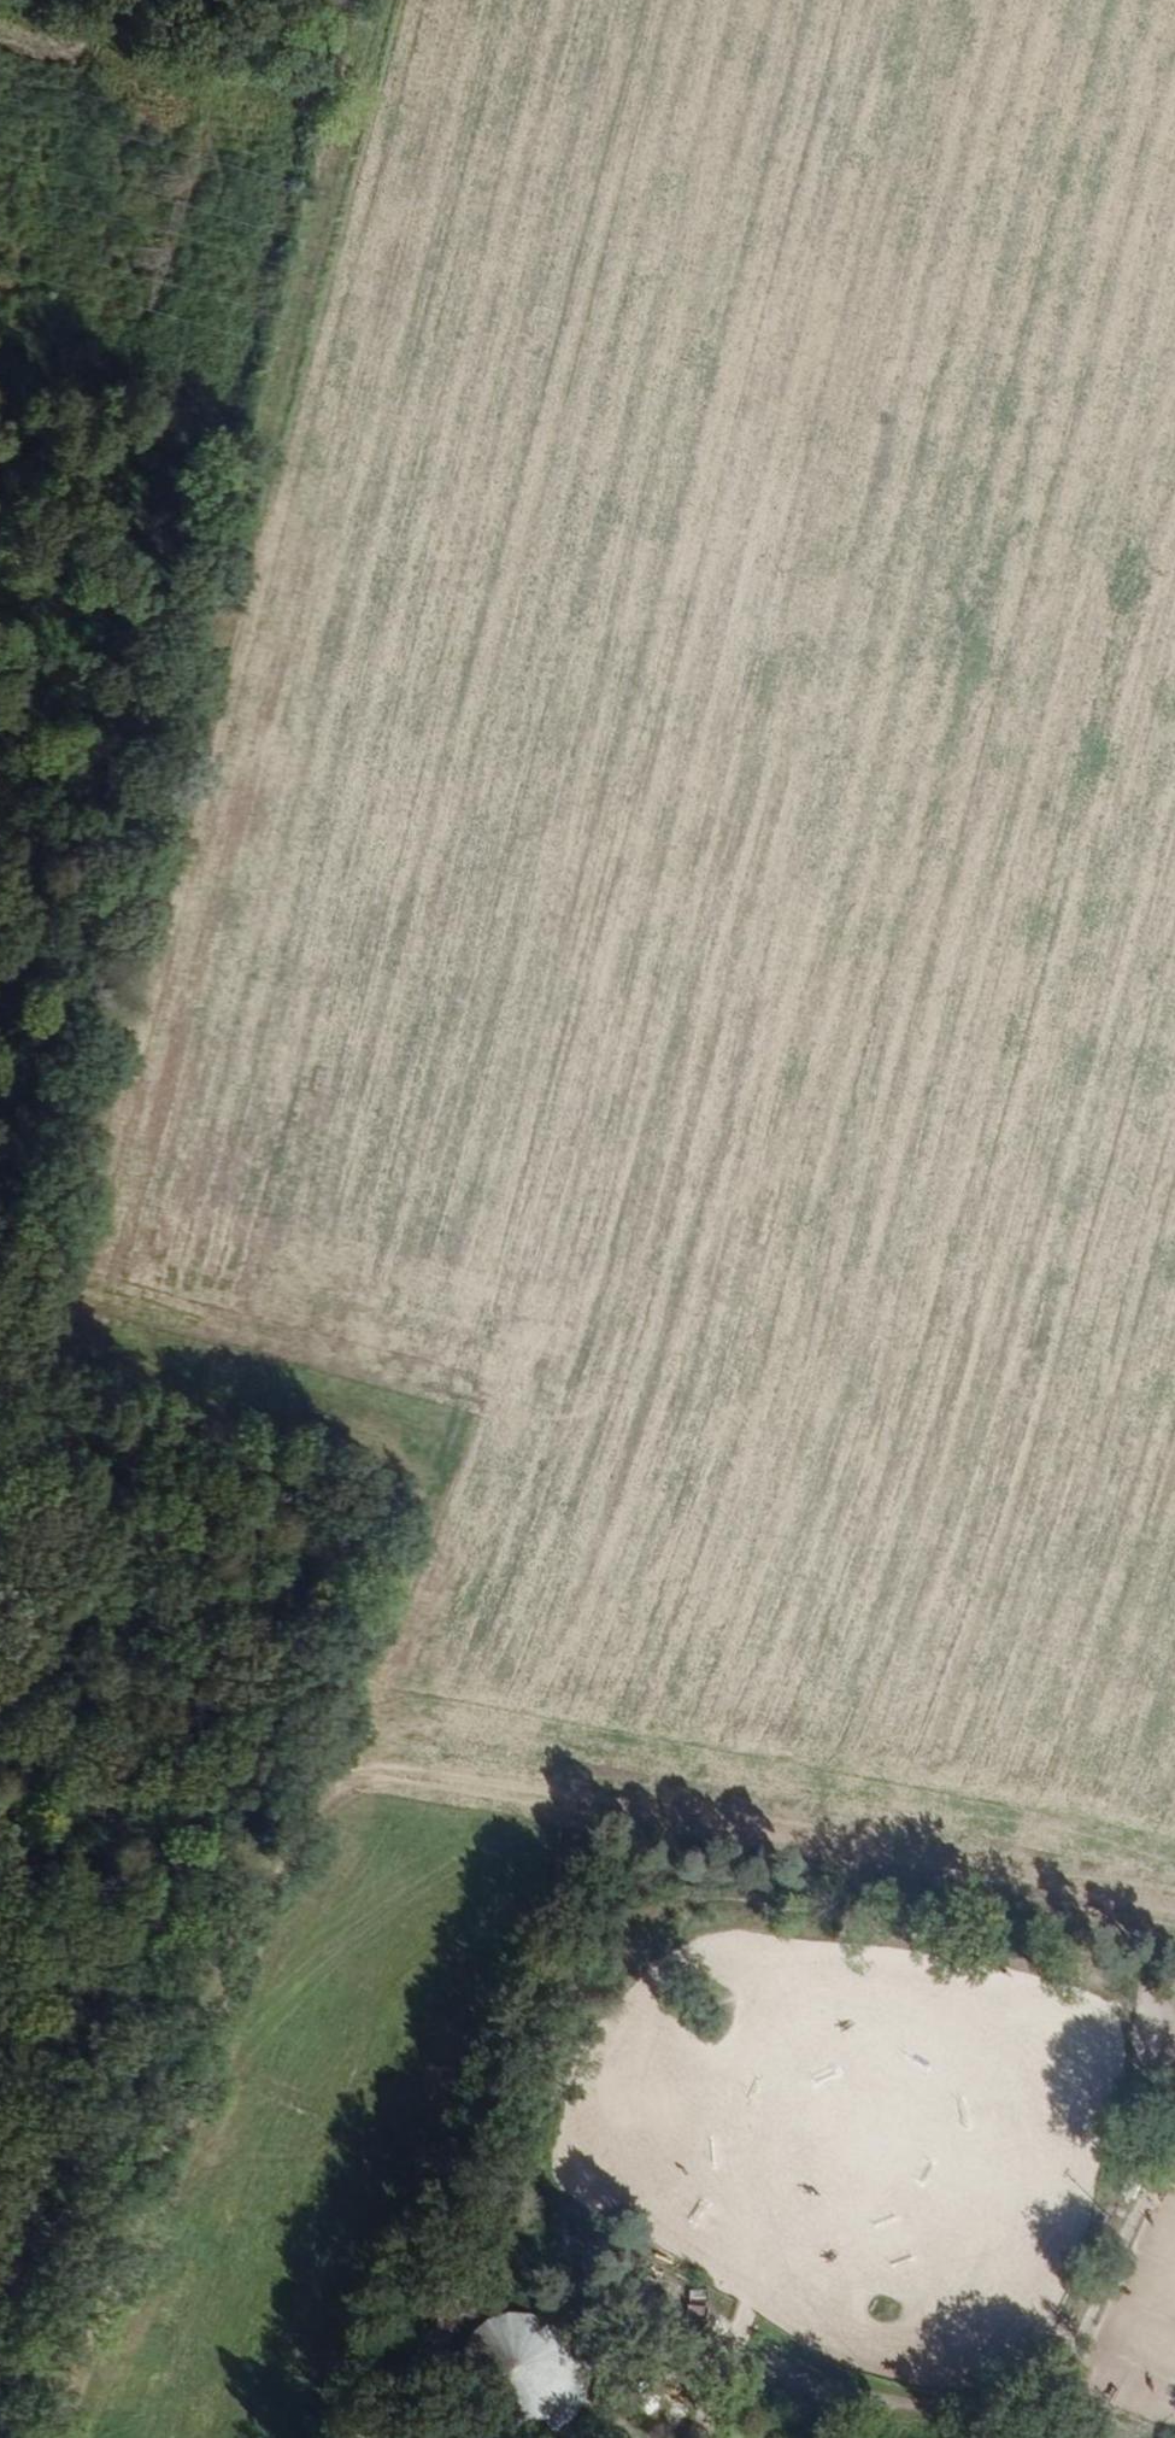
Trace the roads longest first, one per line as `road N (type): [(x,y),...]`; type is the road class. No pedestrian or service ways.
road 1 (track): [(692,2437),(748,2307)]

